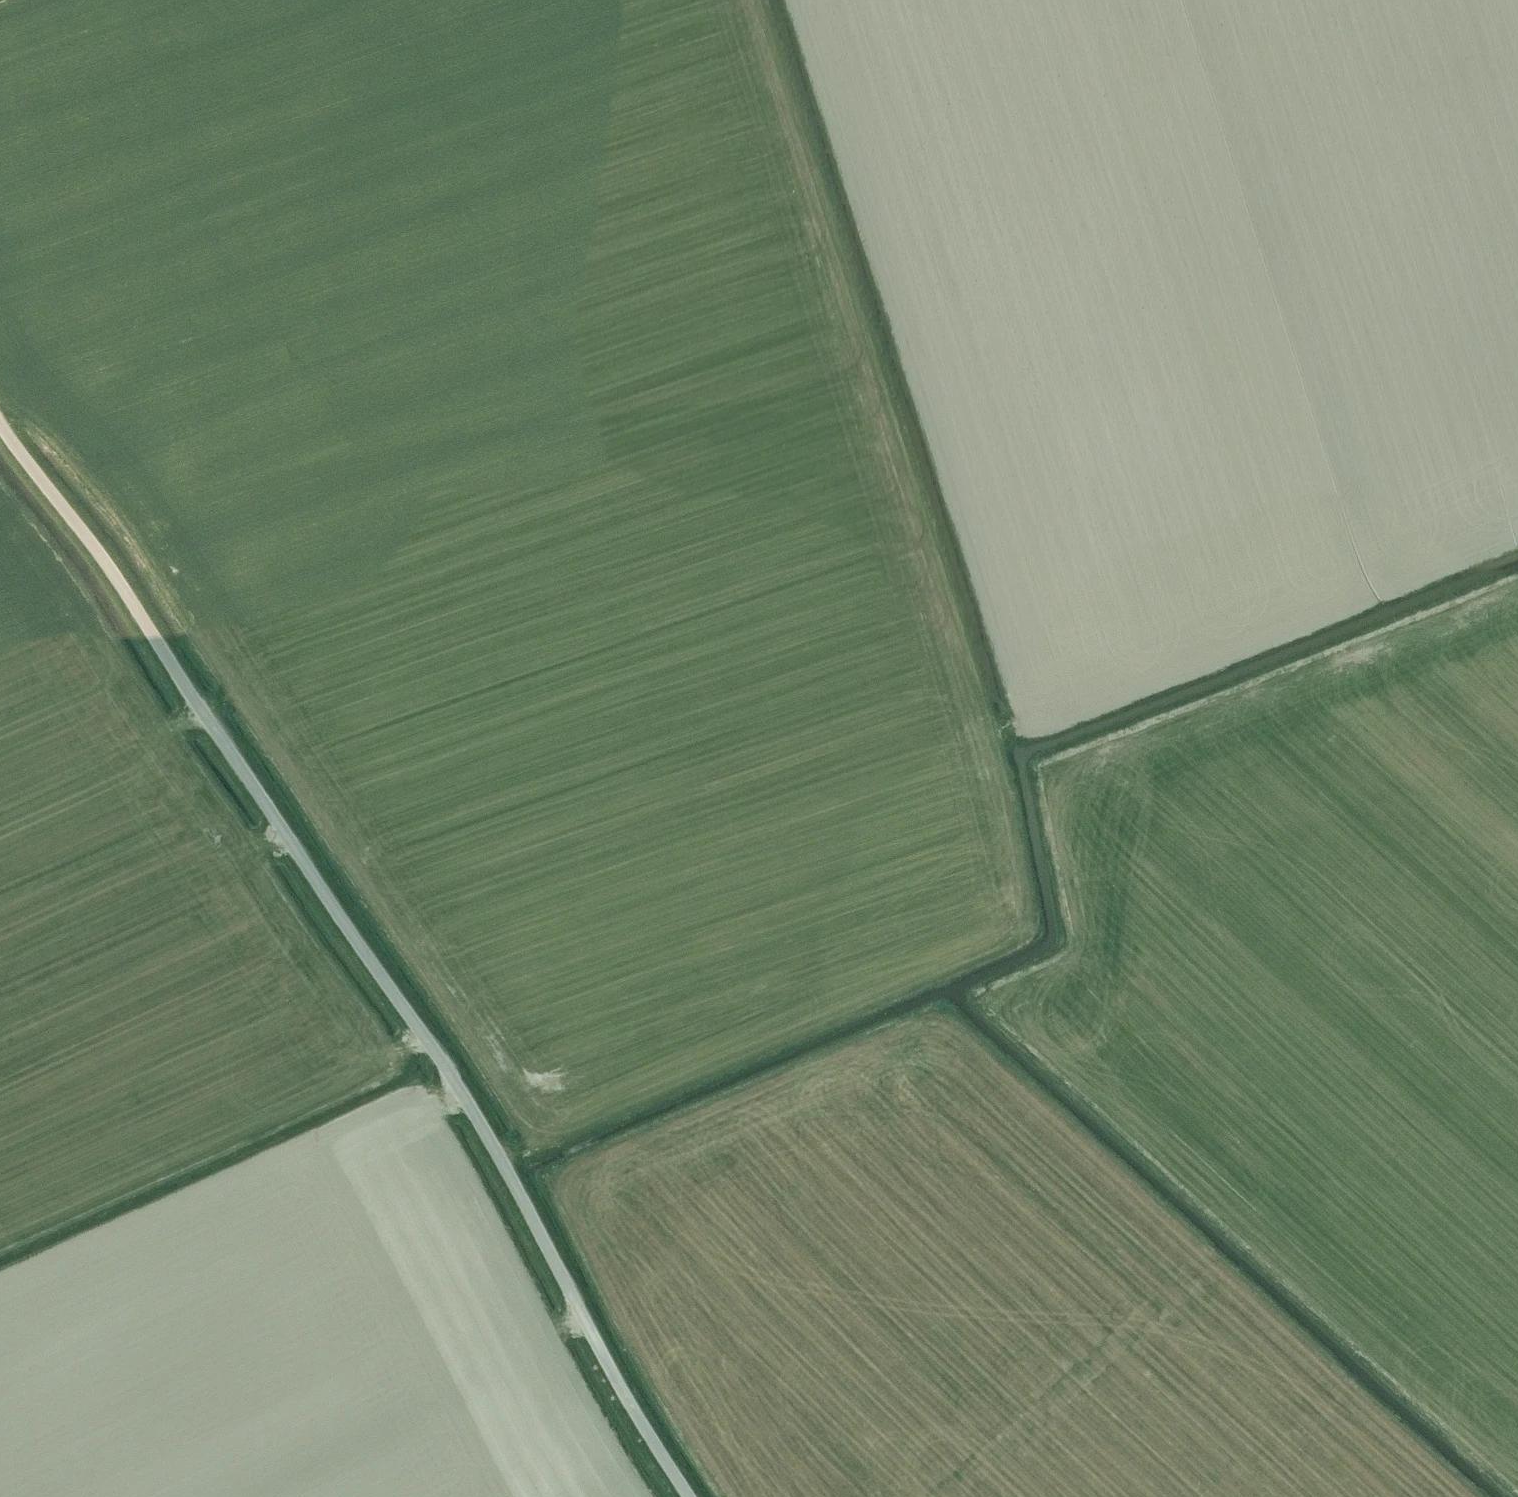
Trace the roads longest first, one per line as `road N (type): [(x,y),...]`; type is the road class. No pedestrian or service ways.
road 1 (unclassified): [(691,1496),(631,1405),(523,1196),(432,1046),(109,567),(0,421)]

